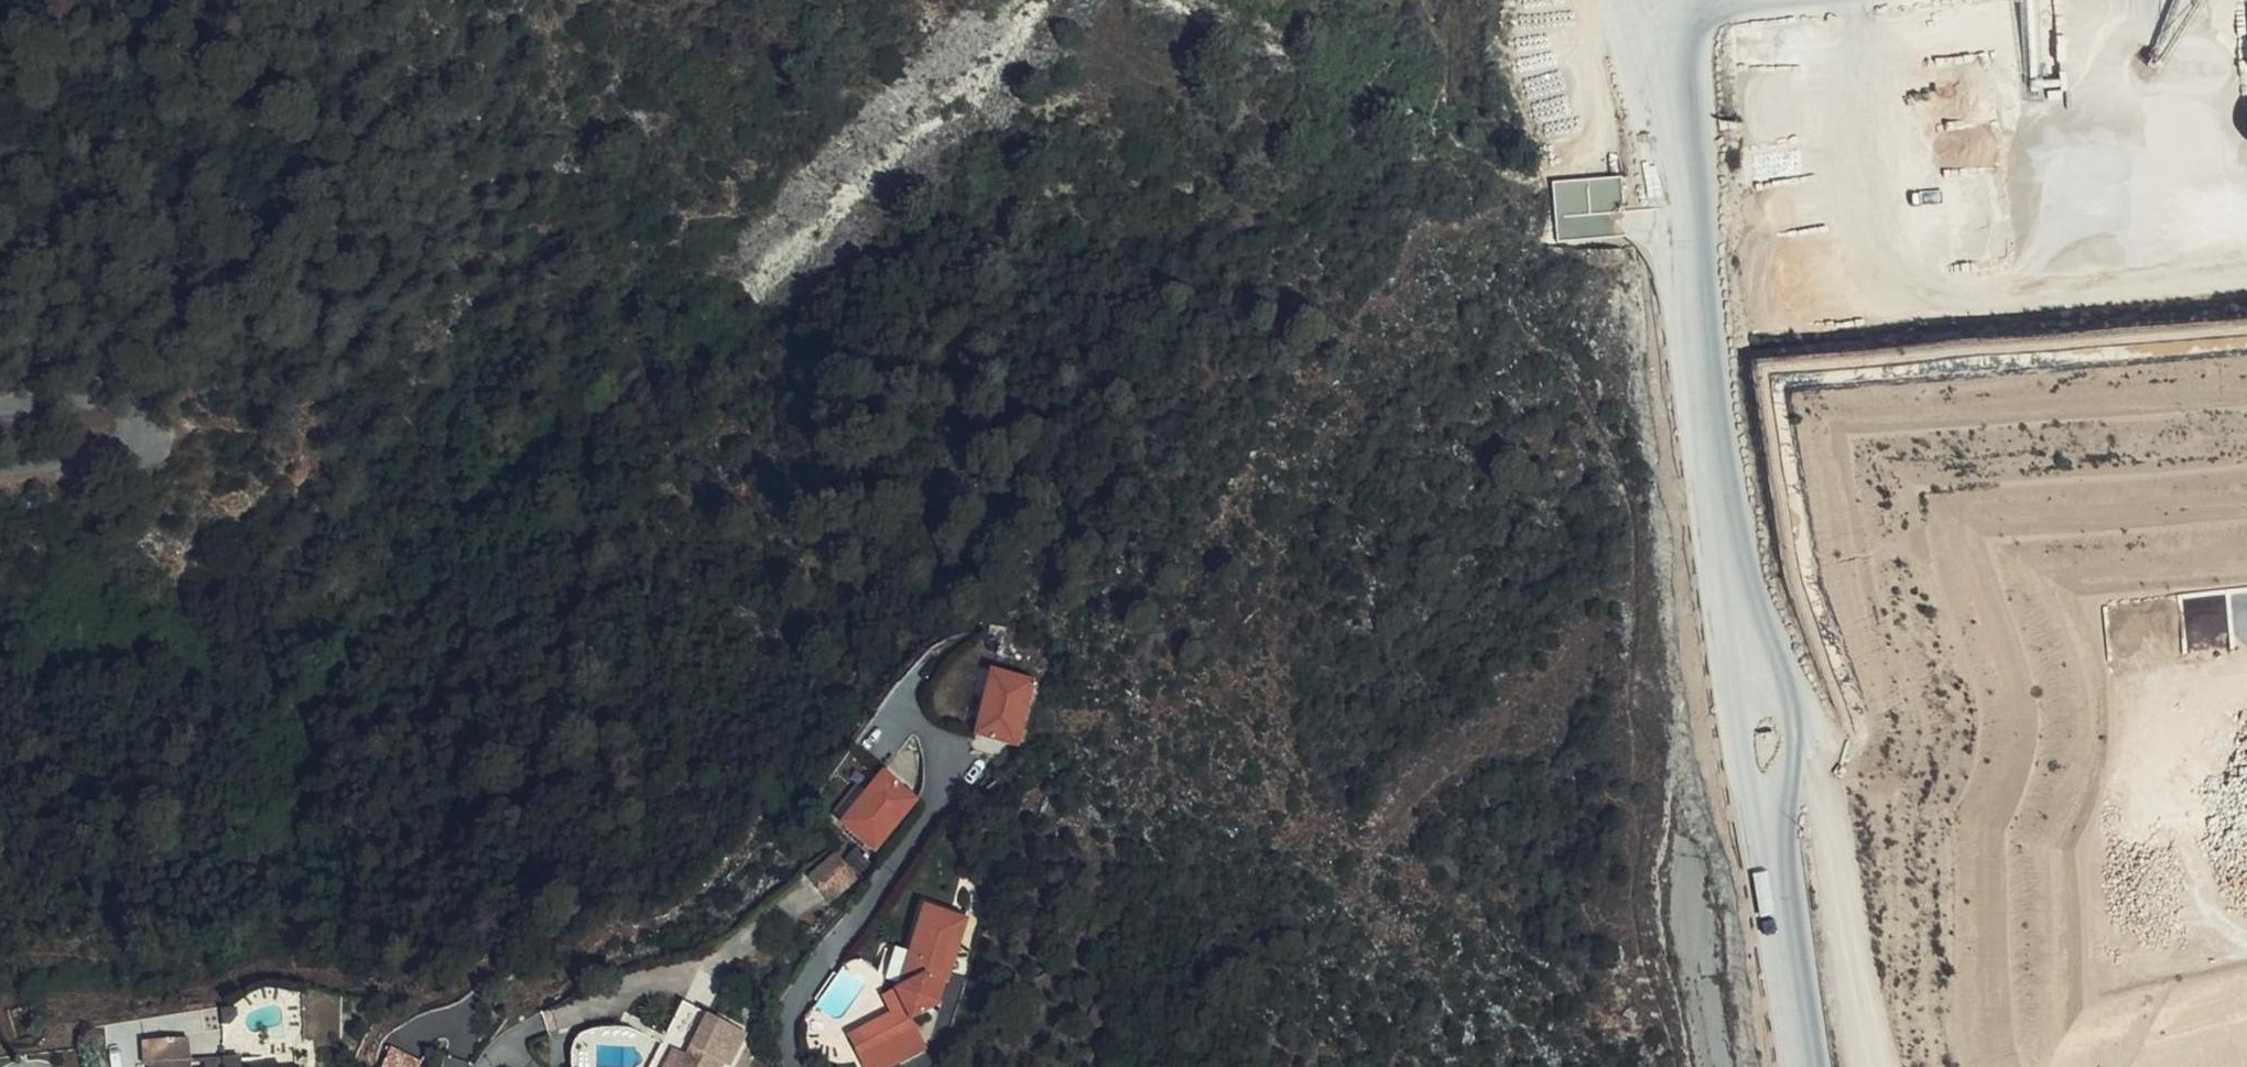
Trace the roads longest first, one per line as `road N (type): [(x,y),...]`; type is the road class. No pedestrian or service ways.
road 1 (unclassified): [(0,473),(124,453),(137,435),(125,412),(93,399),(0,406)]

